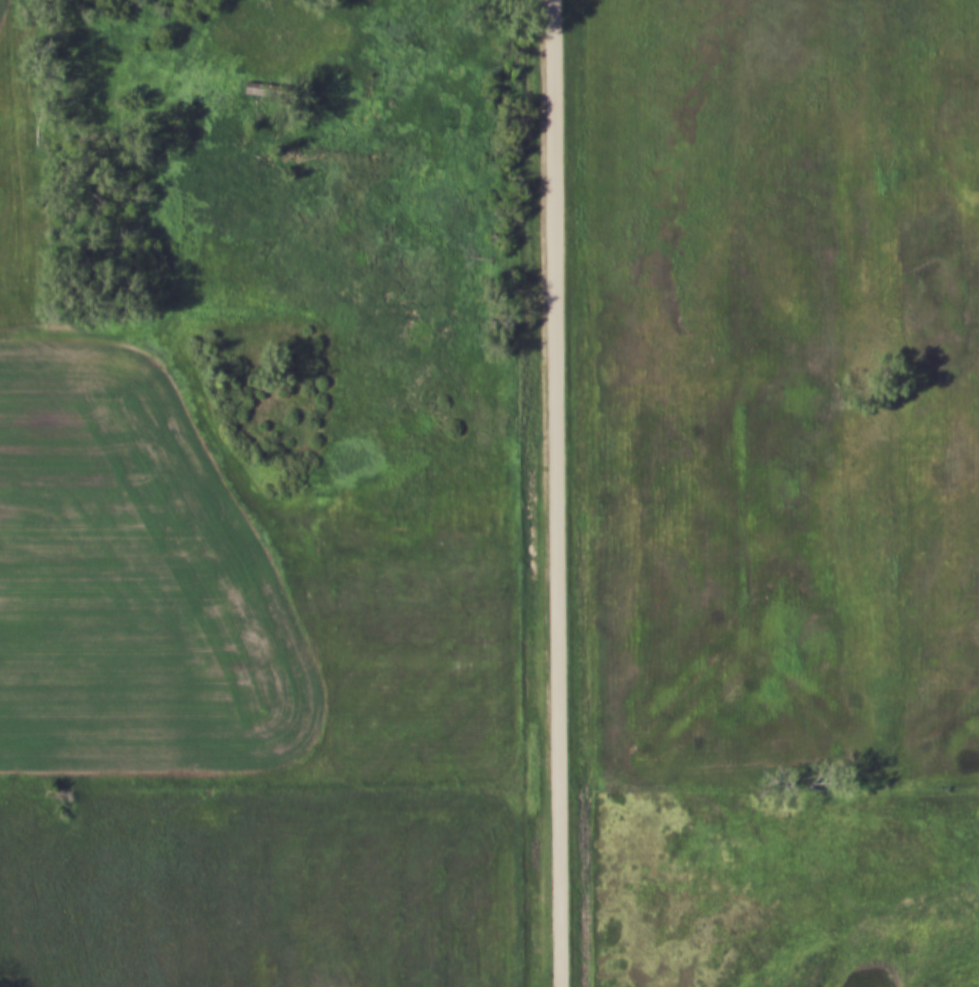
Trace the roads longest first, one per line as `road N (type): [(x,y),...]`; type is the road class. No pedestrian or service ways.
road 1 (residential): [(560,986),(552,0)]

